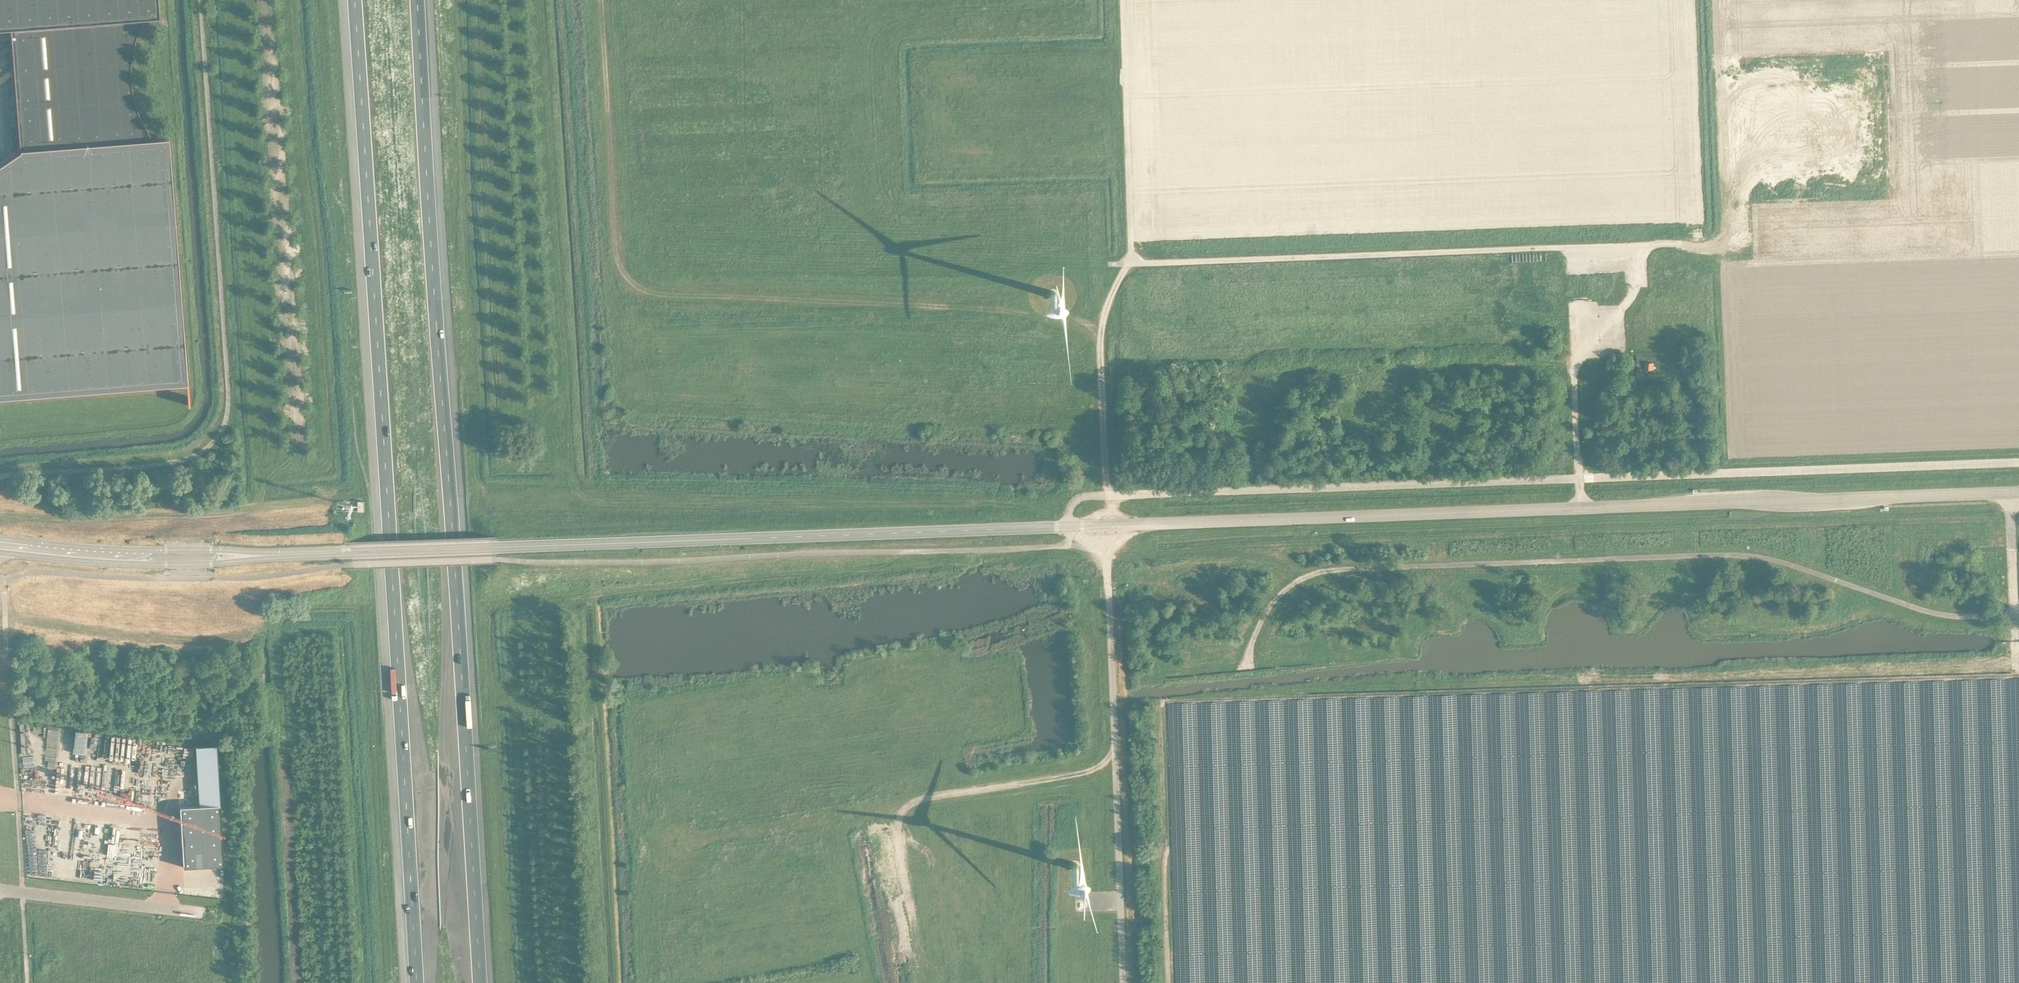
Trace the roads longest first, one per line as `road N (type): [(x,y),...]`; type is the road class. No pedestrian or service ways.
road 1 (tertiary): [(1,546),(216,561),(1579,511)]
road 2 (motorway): [(480,982),(415,0)]
road 3 (motorway): [(354,0),(417,982)]
road 4 (tertiary): [(1579,511),(2018,495)]
road 5 (residential): [(1579,511),(1573,373),(1581,348),(1634,292),(1640,247)]
road 6 (unclassified): [(0,893),(217,918)]

